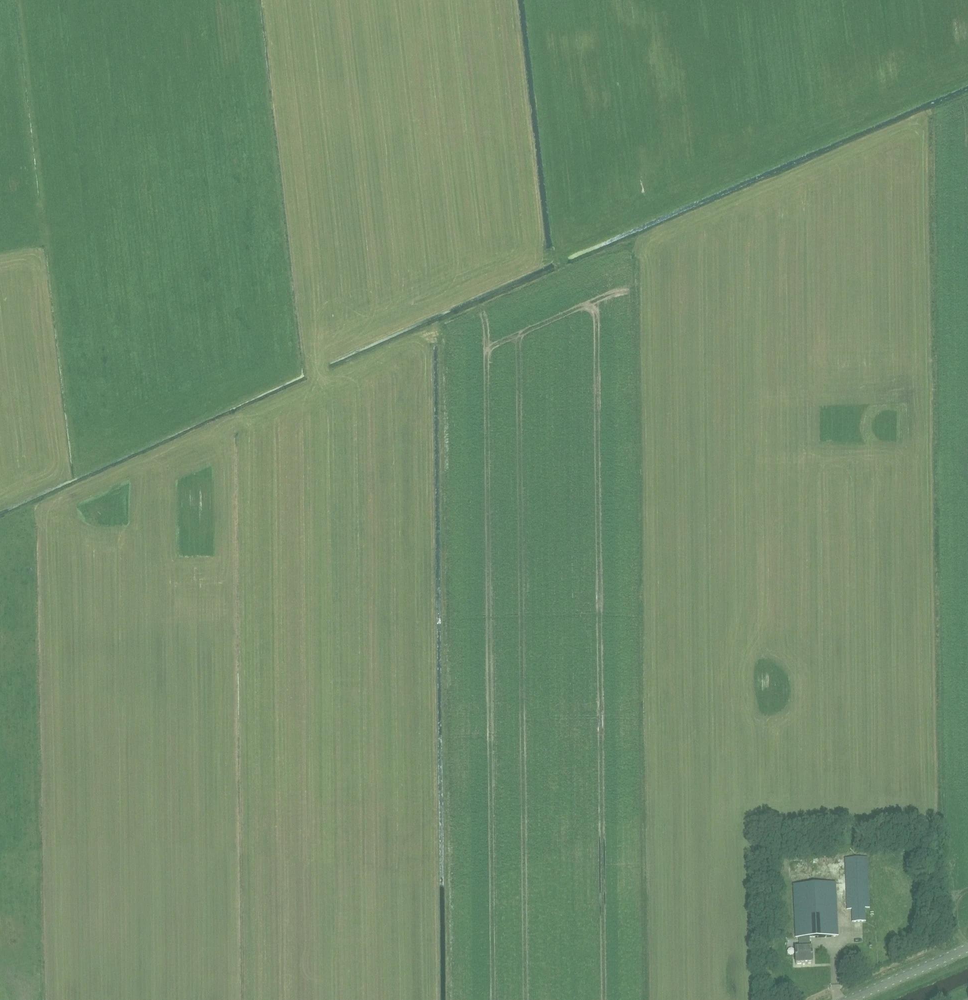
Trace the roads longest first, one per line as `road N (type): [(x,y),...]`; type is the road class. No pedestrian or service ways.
road 1 (unclassified): [(848,999),(967,948)]

